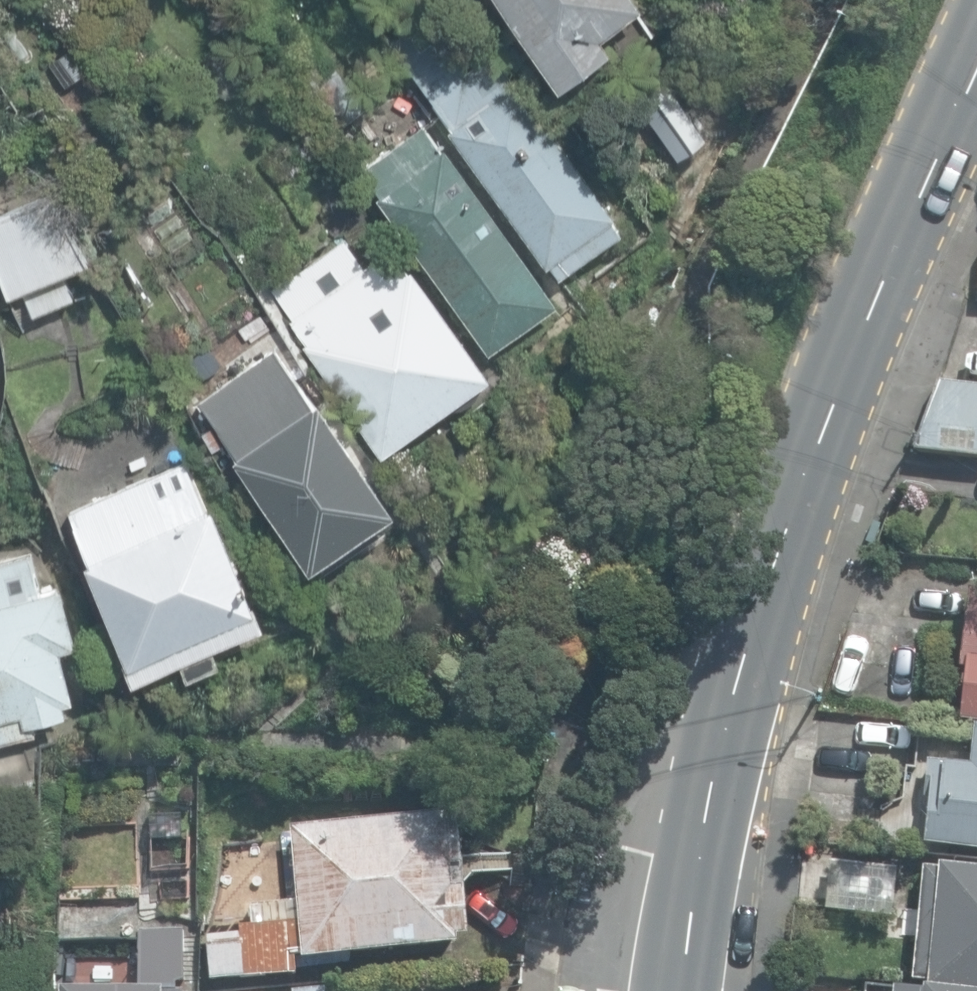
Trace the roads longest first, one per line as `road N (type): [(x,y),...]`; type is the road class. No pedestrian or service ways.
road 1 (tertiary): [(976,54),(917,184),(762,621),(709,822),(689,990)]

